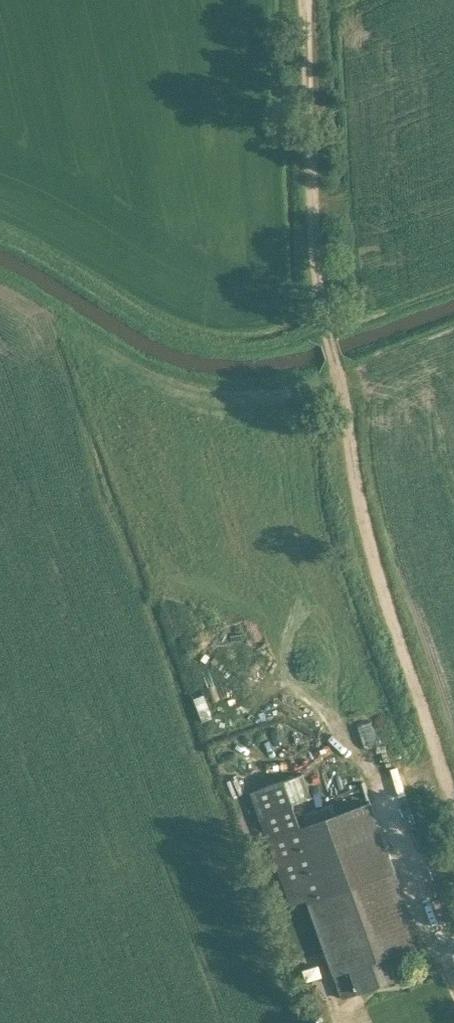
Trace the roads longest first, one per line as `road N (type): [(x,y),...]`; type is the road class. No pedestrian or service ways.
road 1 (track): [(302,0),(321,310),(371,562),(453,794)]

